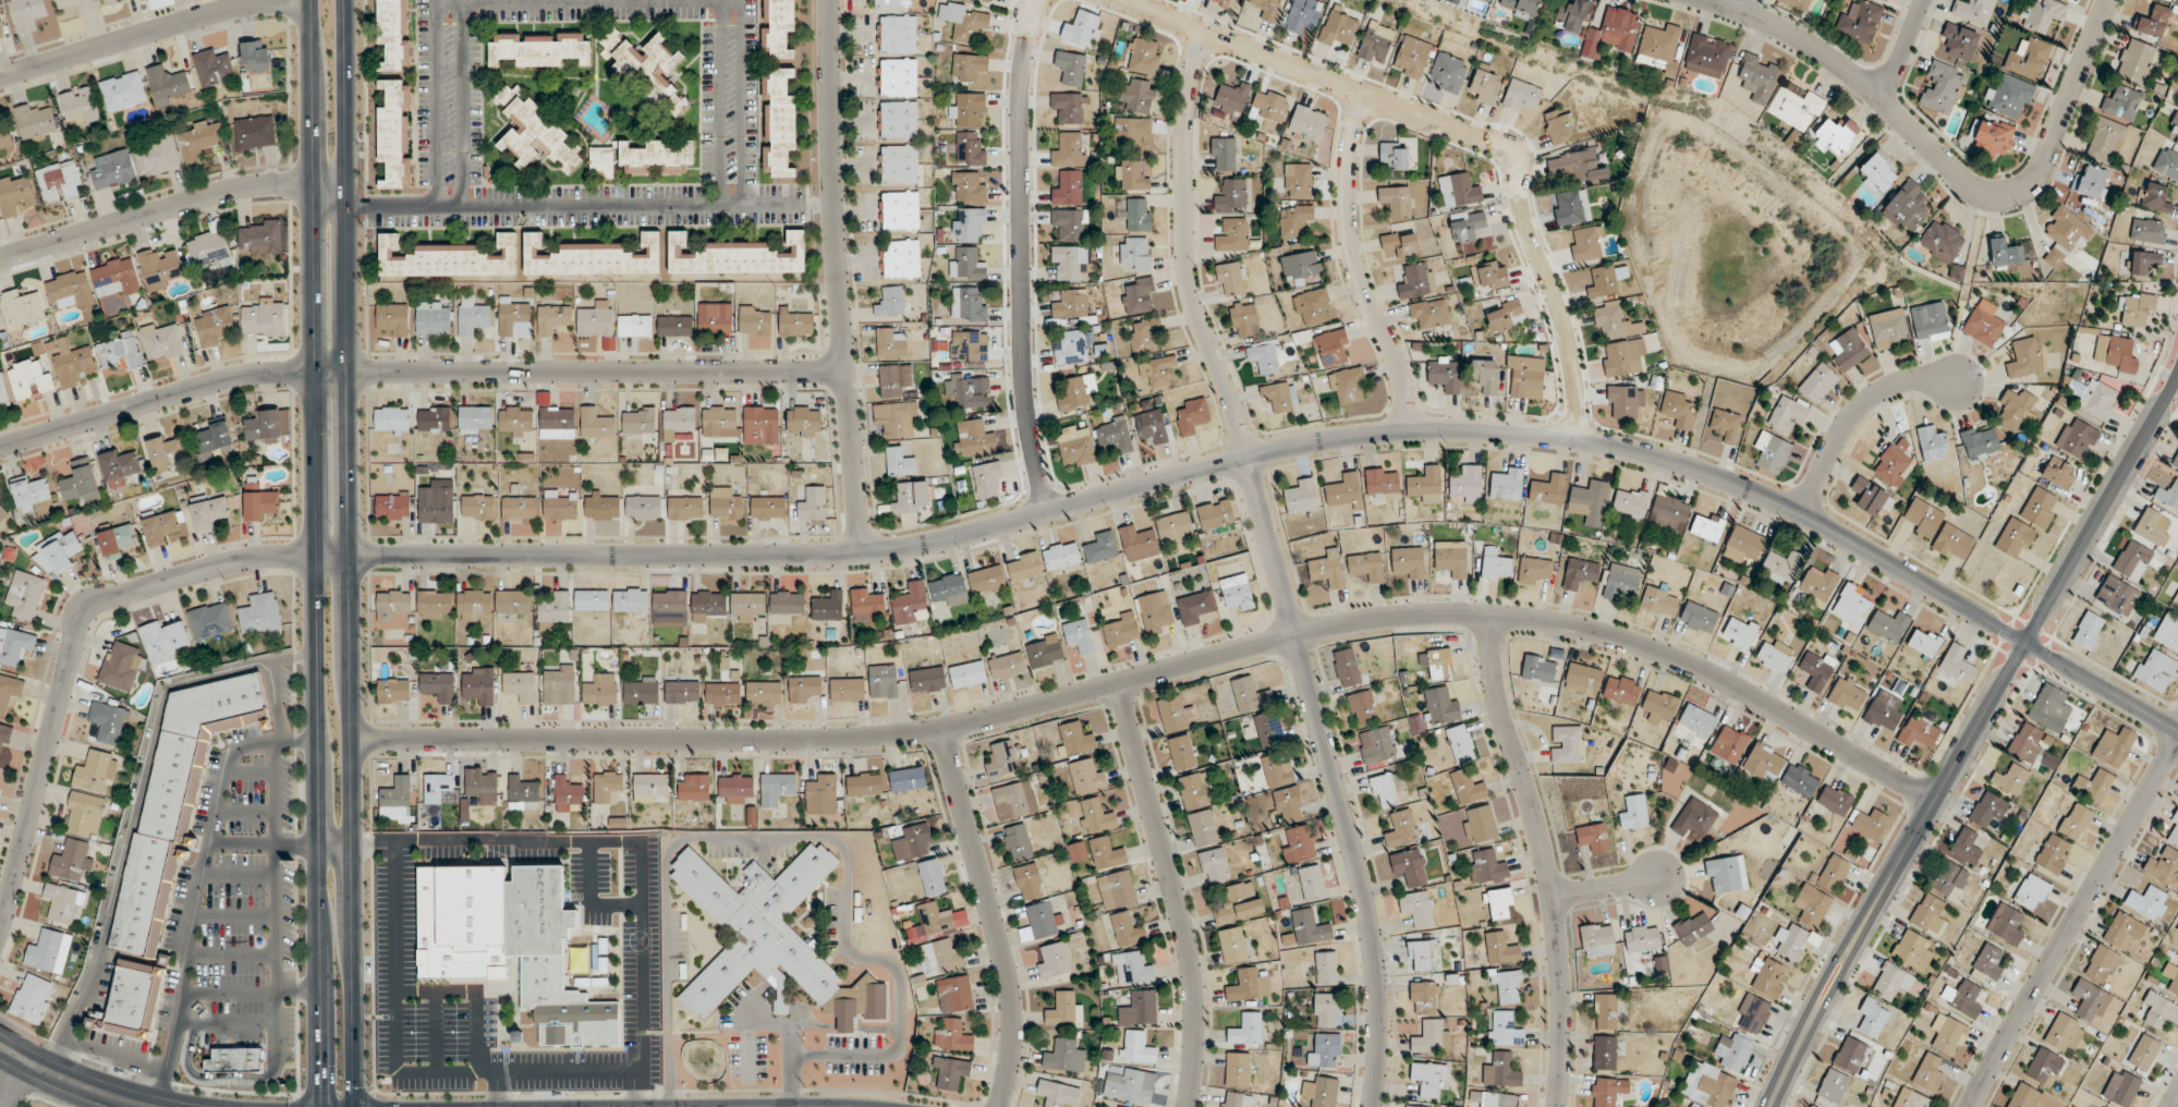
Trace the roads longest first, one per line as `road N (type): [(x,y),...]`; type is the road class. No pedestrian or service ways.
road 1 (residential): [(0,928),(80,620),(106,599),(268,557),(838,555),(909,547),(1300,445),(1409,430),(1573,440),(1643,454),(1764,497),(2177,731)]
road 2 (residential): [(353,740),(923,732),(1311,631),(1467,613),(1584,628),(1652,648),(1935,802)]
road 3 (secondary): [(307,0),(317,1106)]
road 4 (secondary): [(355,1106),(345,0)]
road 5 (residential): [(1374,1106),(1379,1012),(1368,912),(1231,401),(1188,282),(1185,126),(1205,35)]
road 6 (residential): [(0,447),(218,382),(279,373),(838,372)]
road 7 (tertiary): [(1771,1106),(1844,961),(2177,378)]
road 8 (residential): [(1124,0),(1508,151),(1520,172),(1528,234),(1563,324),(1575,388),(1573,440)]
road 9 (residential): [(1712,0),(1825,52),(1963,179),(2010,194),(2042,169),(2108,0)]
road 10 (residential): [(859,552),(827,203),(825,0)]
road 11 (residential): [(1051,510),(1024,380),(1022,80),(1038,0)]
road 12 (residential): [(1556,1106),(1556,925),(1543,848),(1496,698),(1494,616)]
road 13 (residential): [(1187,1106),(1194,1045),(1185,939),(1118,684)]
road 14 (residential): [(1970,1106),(2177,746)]
road 15 (residential): [(1000,1106),(1011,1002),(942,729)]
road 16 (residential): [(0,259),(232,188),(291,186),(345,202)]
road 17 (residential): [(1409,430),(1397,358),(1351,242),(1349,161),(1364,95)]
road 18 (residential): [(307,2),(222,10),(0,76)]
road 19 (residential): [(1801,515),(1841,433),(1867,401),(1914,379),(1962,382)]
road 20 (secondary): [(0,1045),(99,1093),(154,1106)]

